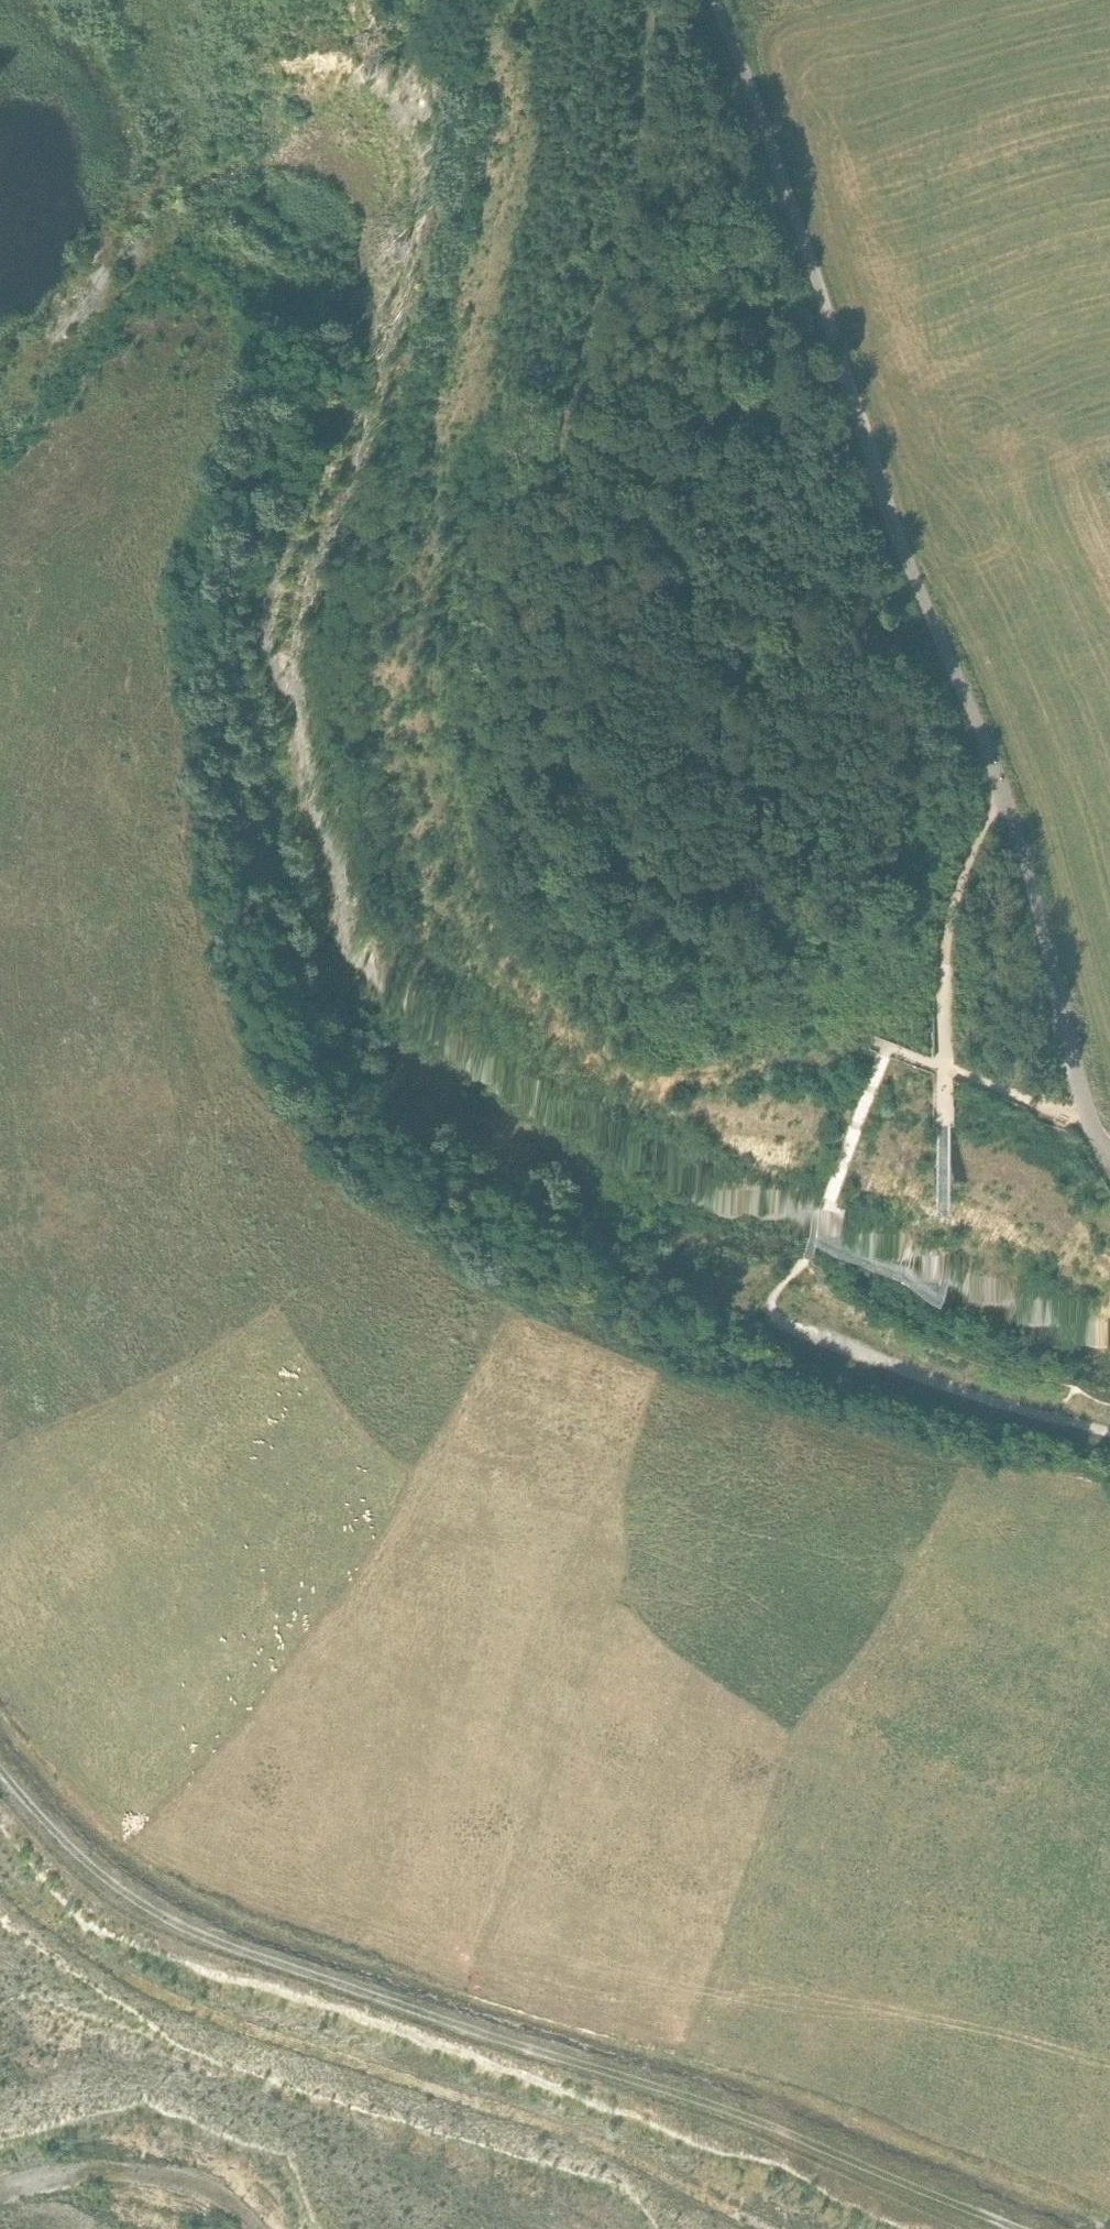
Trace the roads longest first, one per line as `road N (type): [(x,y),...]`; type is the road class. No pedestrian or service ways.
road 1 (unclassified): [(1087,1117),(1014,826),(914,576),(717,0)]
road 2 (track): [(0,1767),(101,1879),(198,1934),(763,2118),(1026,2228)]
road 3 (track): [(1109,1435),(949,1390),(781,1320),(771,1299),(807,1260),(817,1227)]
road 4 (track): [(0,2179),(81,2158),(168,2165),(212,2185),(250,2228)]

